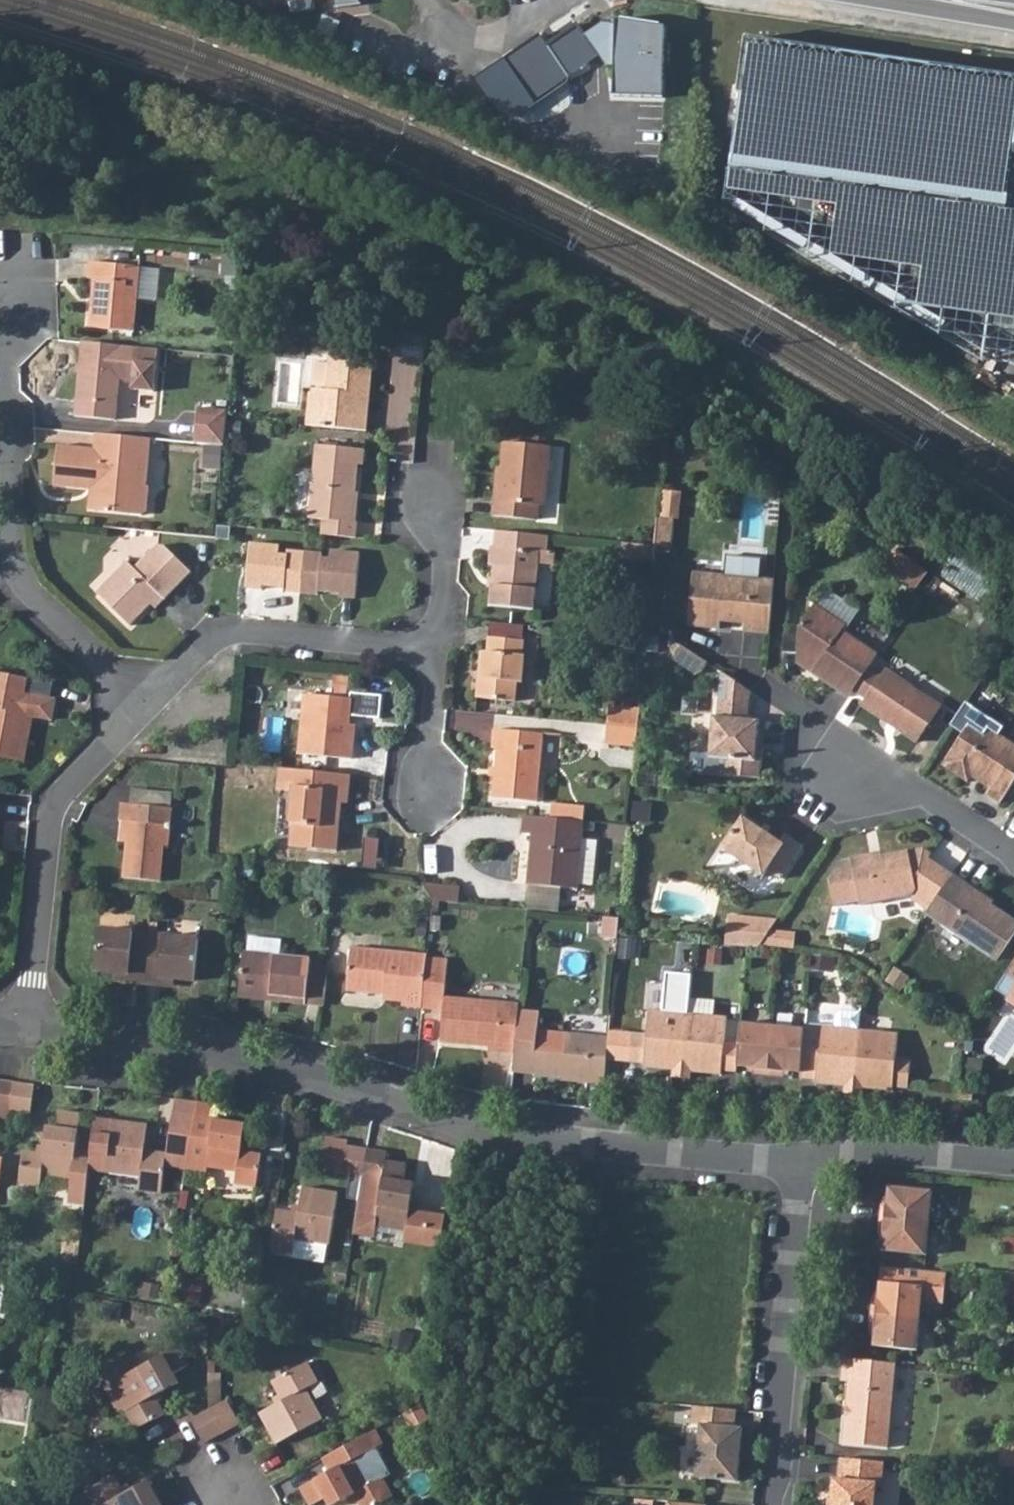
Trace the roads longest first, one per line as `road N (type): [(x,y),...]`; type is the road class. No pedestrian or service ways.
road 1 (residential): [(798,1162),(494,1132),(272,1065),(25,1029)]
road 2 (residential): [(144,709),(33,596),(11,555),(0,353),(27,299)]
road 3 (residential): [(25,1029),(49,809),(144,709)]
road 4 (residential): [(798,1162),(771,1504)]
road 5 (residential): [(144,709),(224,632),(437,650)]
road 6 (residential): [(1013,1163),(862,1148),(798,1162)]
road 7 (residential): [(1013,863),(902,789),(836,775)]
road 8 (residential): [(437,650),(446,547),(426,499)]
road 9 (residential): [(437,650),(426,792)]

